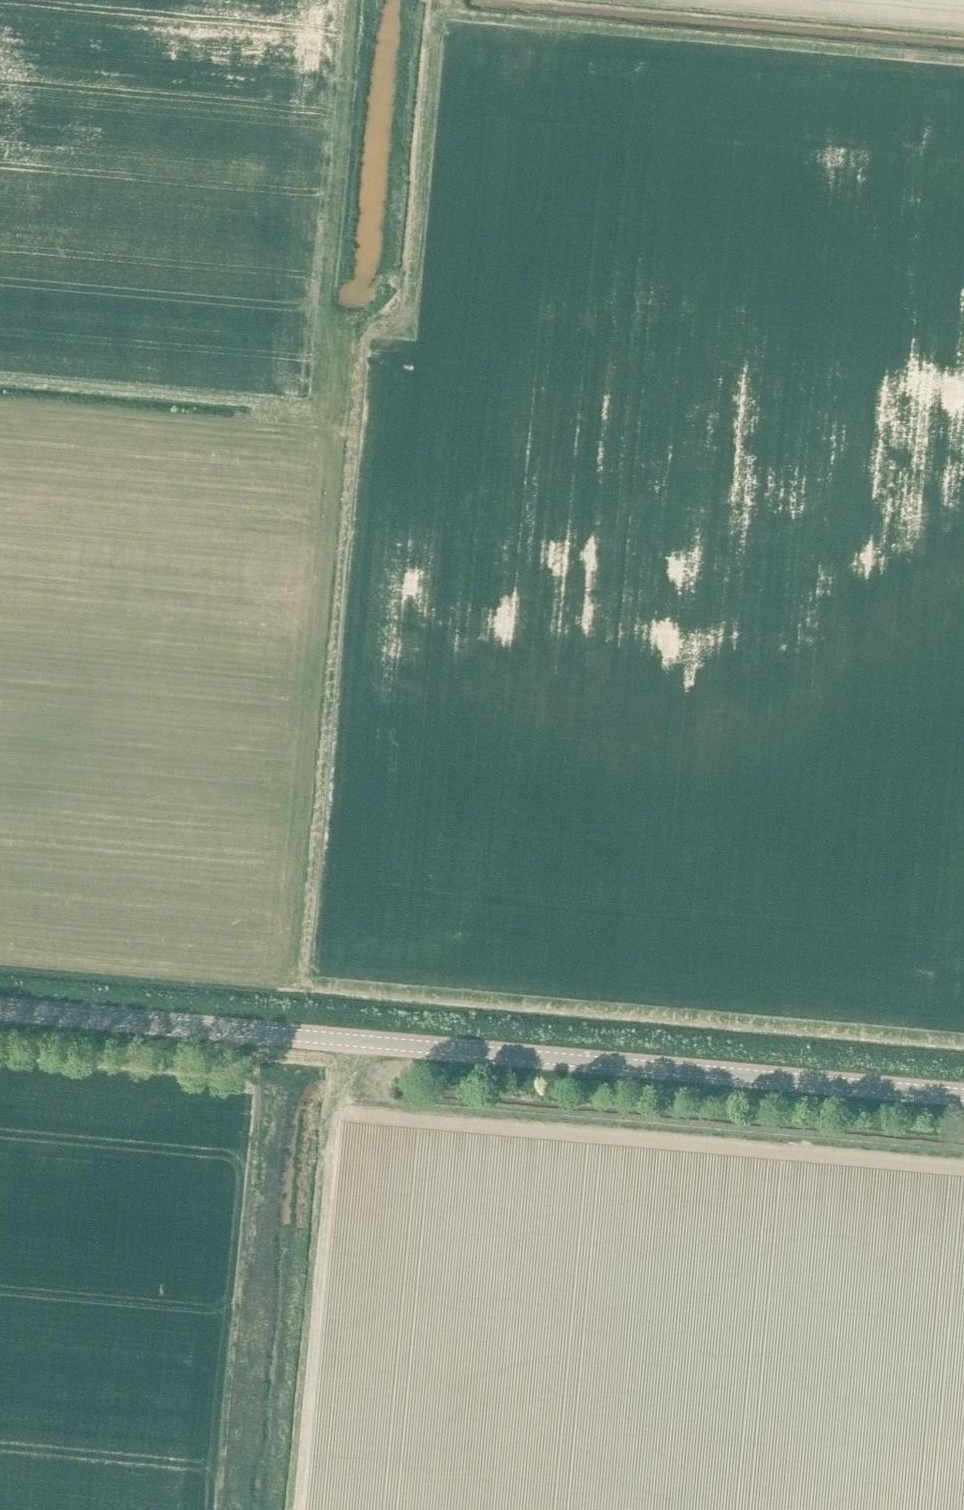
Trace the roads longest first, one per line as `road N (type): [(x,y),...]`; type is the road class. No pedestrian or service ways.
road 1 (tertiary): [(963,1092),(0,1006)]
road 2 (track): [(442,16),(963,64)]

